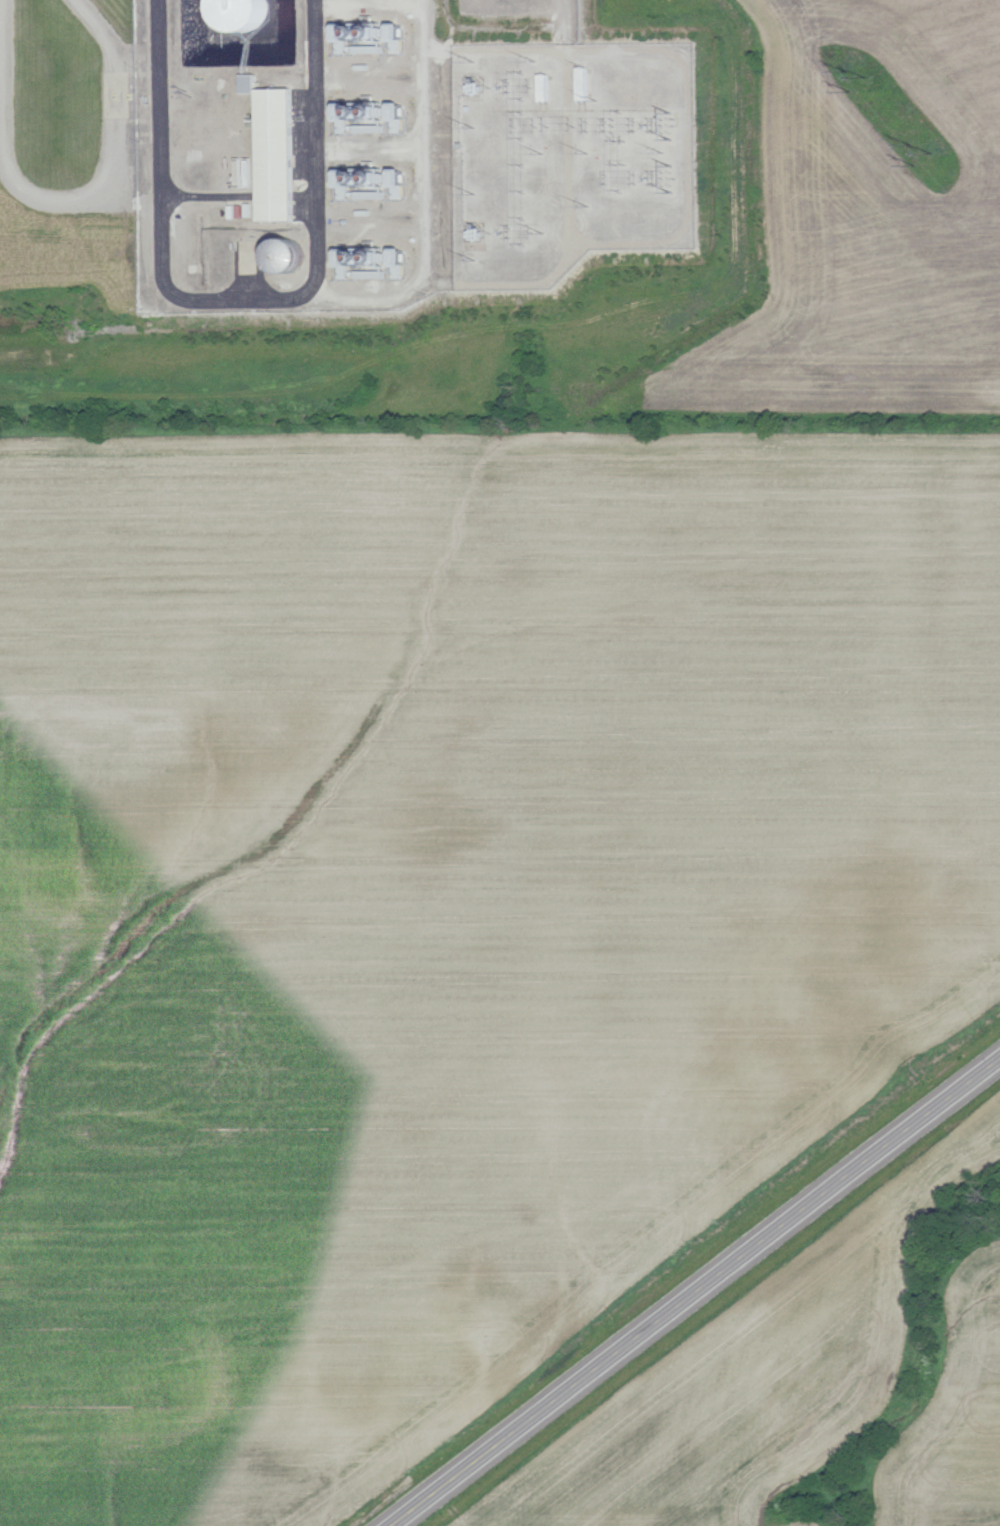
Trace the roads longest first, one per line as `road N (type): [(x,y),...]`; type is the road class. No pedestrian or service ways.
road 1 (primary): [(389,1525),(999,1060)]

